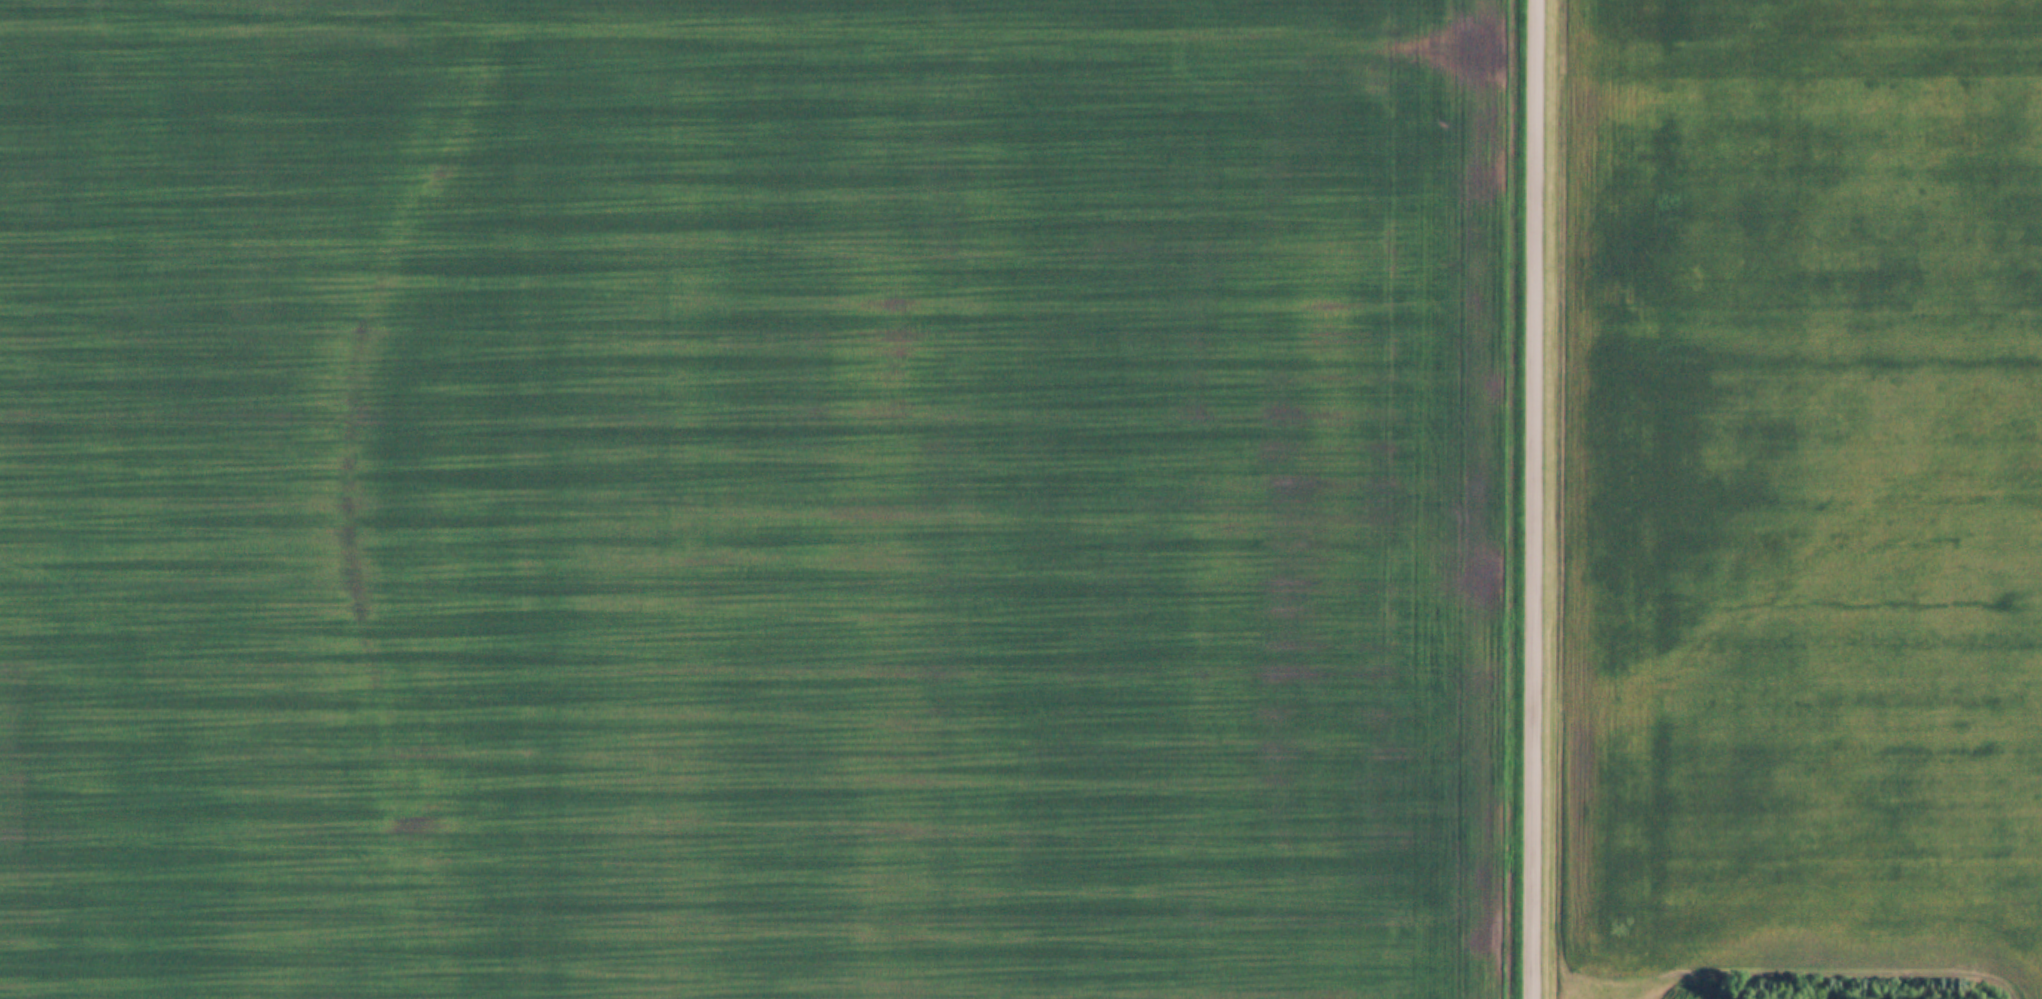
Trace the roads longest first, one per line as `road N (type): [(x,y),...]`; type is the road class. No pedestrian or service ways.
road 1 (residential): [(1534,998),(1541,0)]

